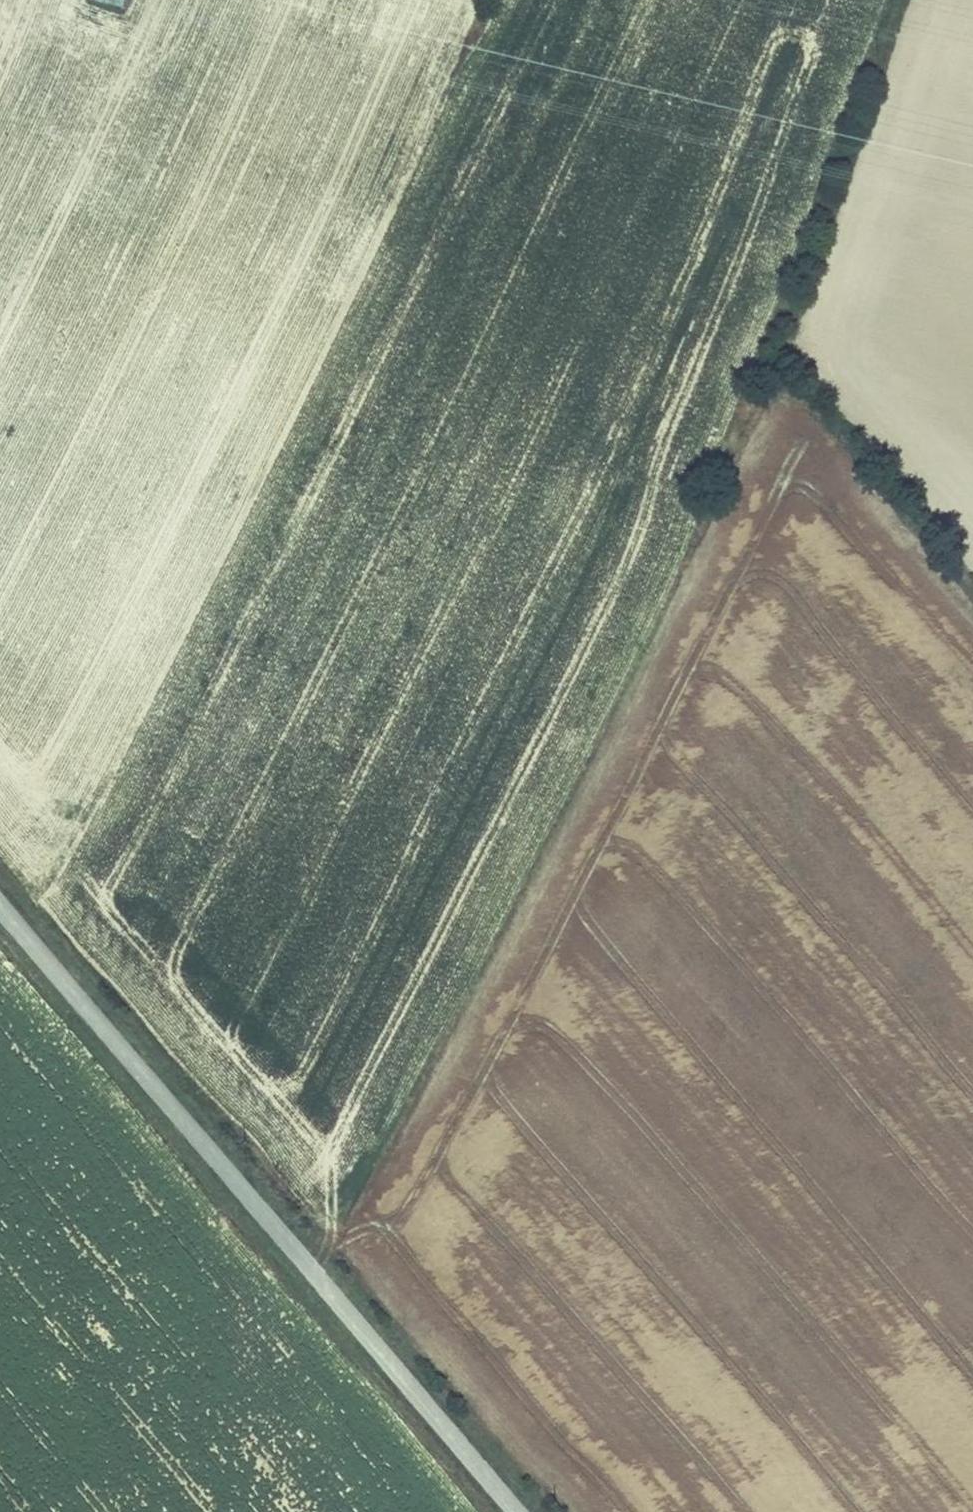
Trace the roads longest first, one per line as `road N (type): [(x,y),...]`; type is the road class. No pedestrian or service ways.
road 1 (tertiary): [(516,1511),(0,901)]

